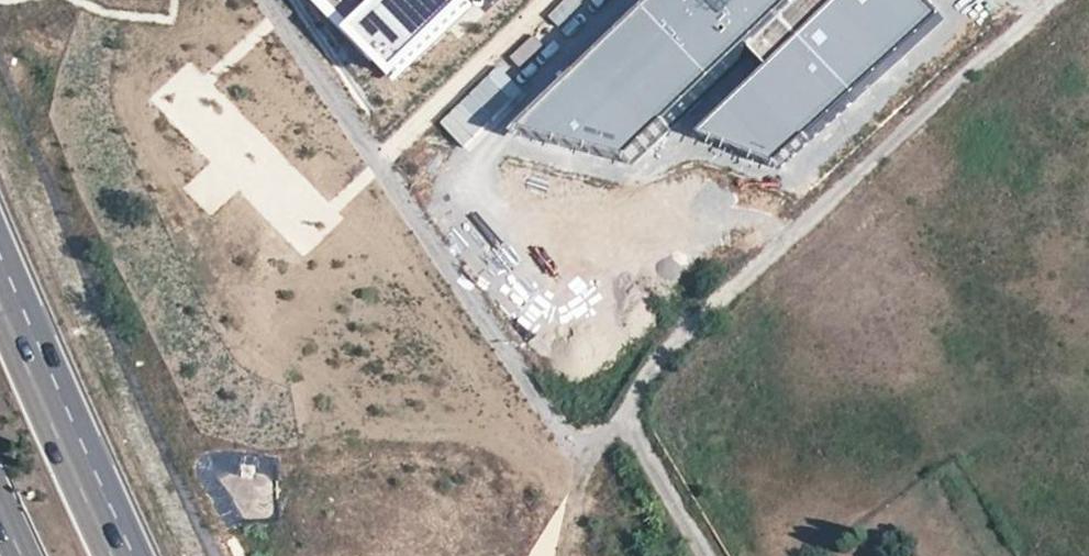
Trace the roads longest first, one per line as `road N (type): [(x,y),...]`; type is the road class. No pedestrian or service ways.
road 1 (track): [(1059,0),(644,381),(632,428),(706,555)]
road 2 (trunk): [(117,555),(0,295)]

